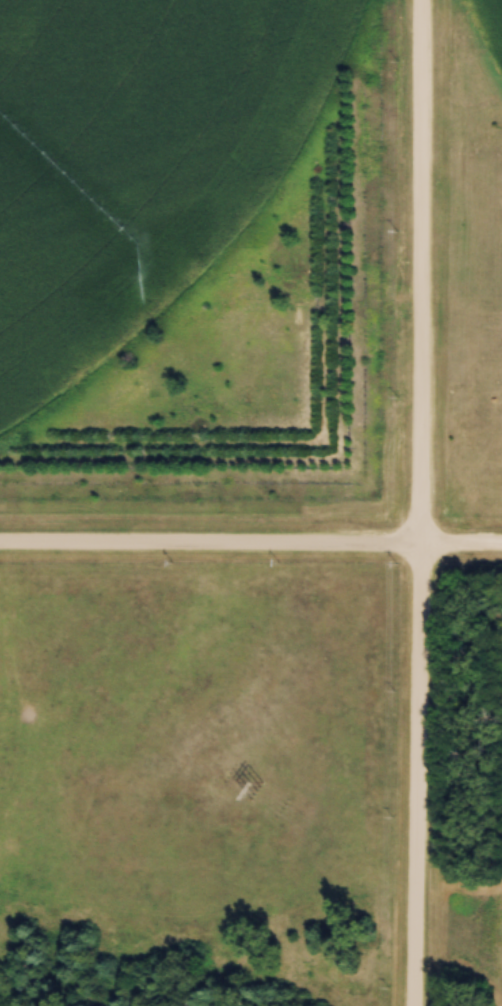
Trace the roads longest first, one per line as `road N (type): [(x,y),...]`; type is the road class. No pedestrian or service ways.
road 1 (residential): [(413,1005),(420,0)]
road 2 (residential): [(501,549),(0,540)]

